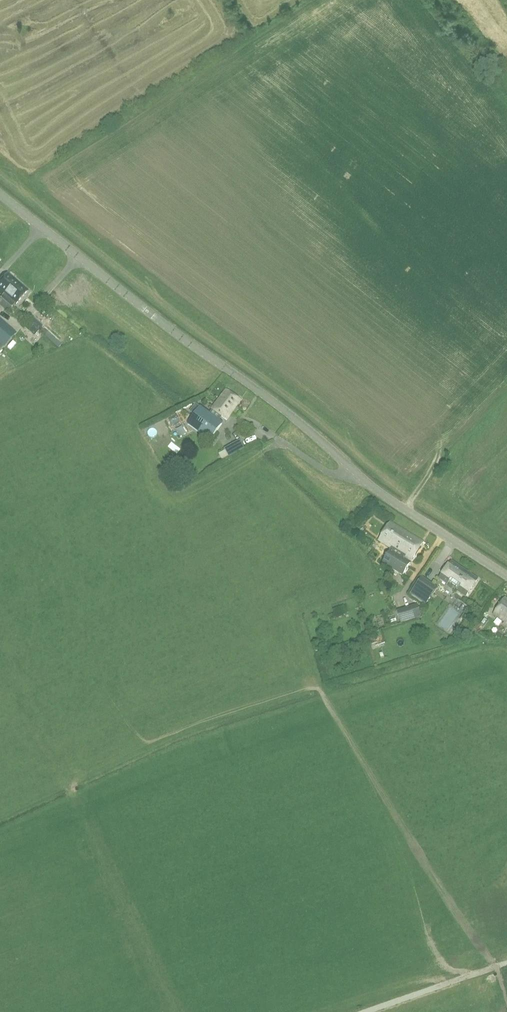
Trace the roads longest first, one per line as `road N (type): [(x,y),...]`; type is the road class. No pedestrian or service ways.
road 1 (tertiary): [(506,576),(384,496),(0,193)]
road 2 (track): [(364,1011),(506,962)]

